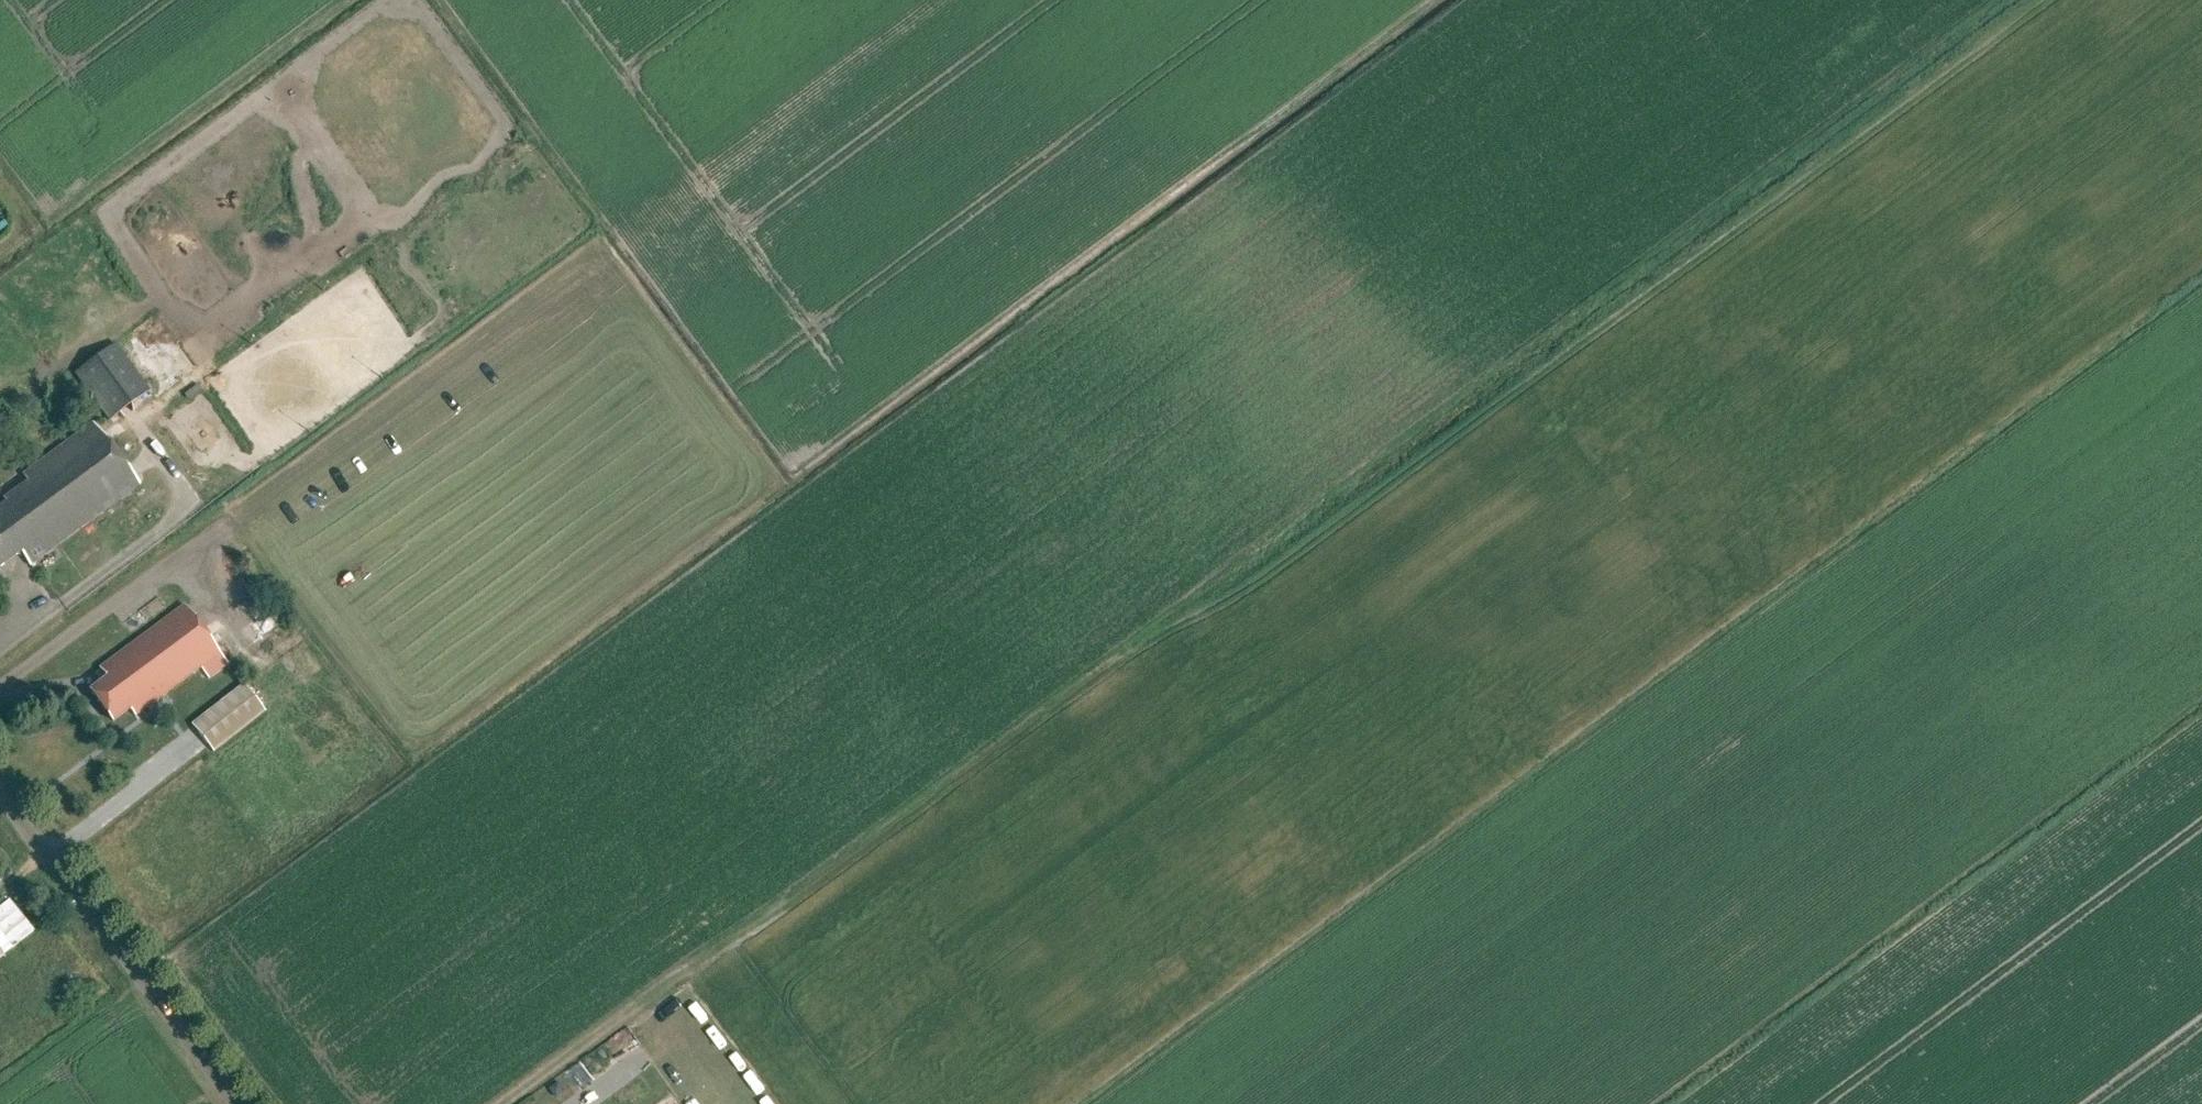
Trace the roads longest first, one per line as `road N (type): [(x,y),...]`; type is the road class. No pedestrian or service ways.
road 1 (unclassified): [(252,1103),(0,773)]

